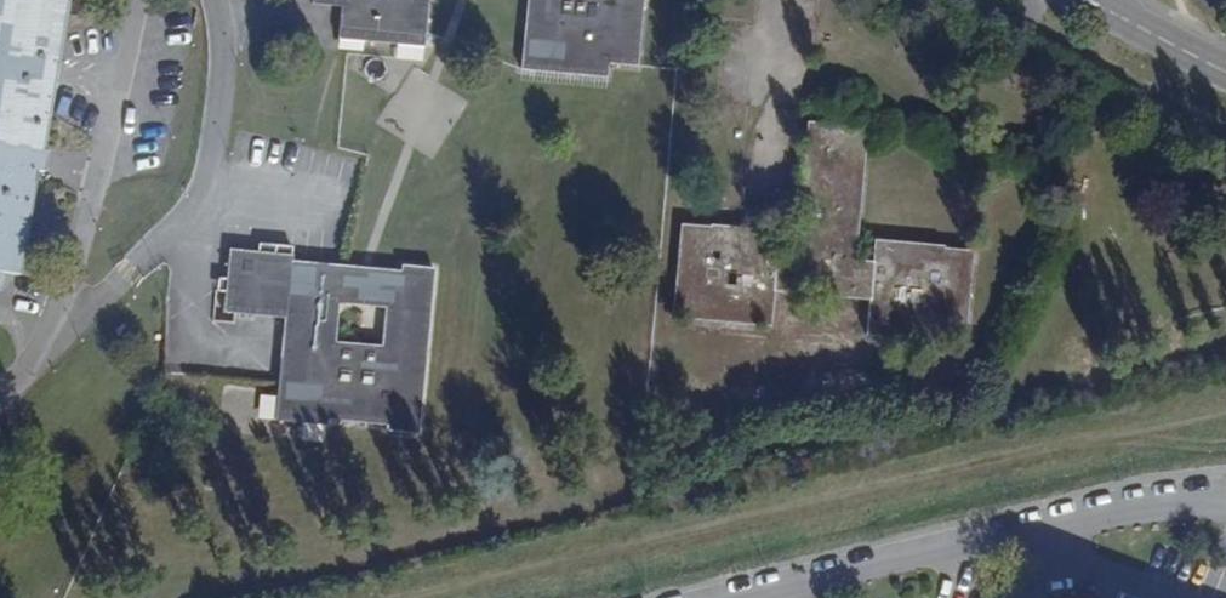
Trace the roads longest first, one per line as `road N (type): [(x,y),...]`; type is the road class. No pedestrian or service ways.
road 1 (residential): [(1175,597),(1006,533),(731,597)]

